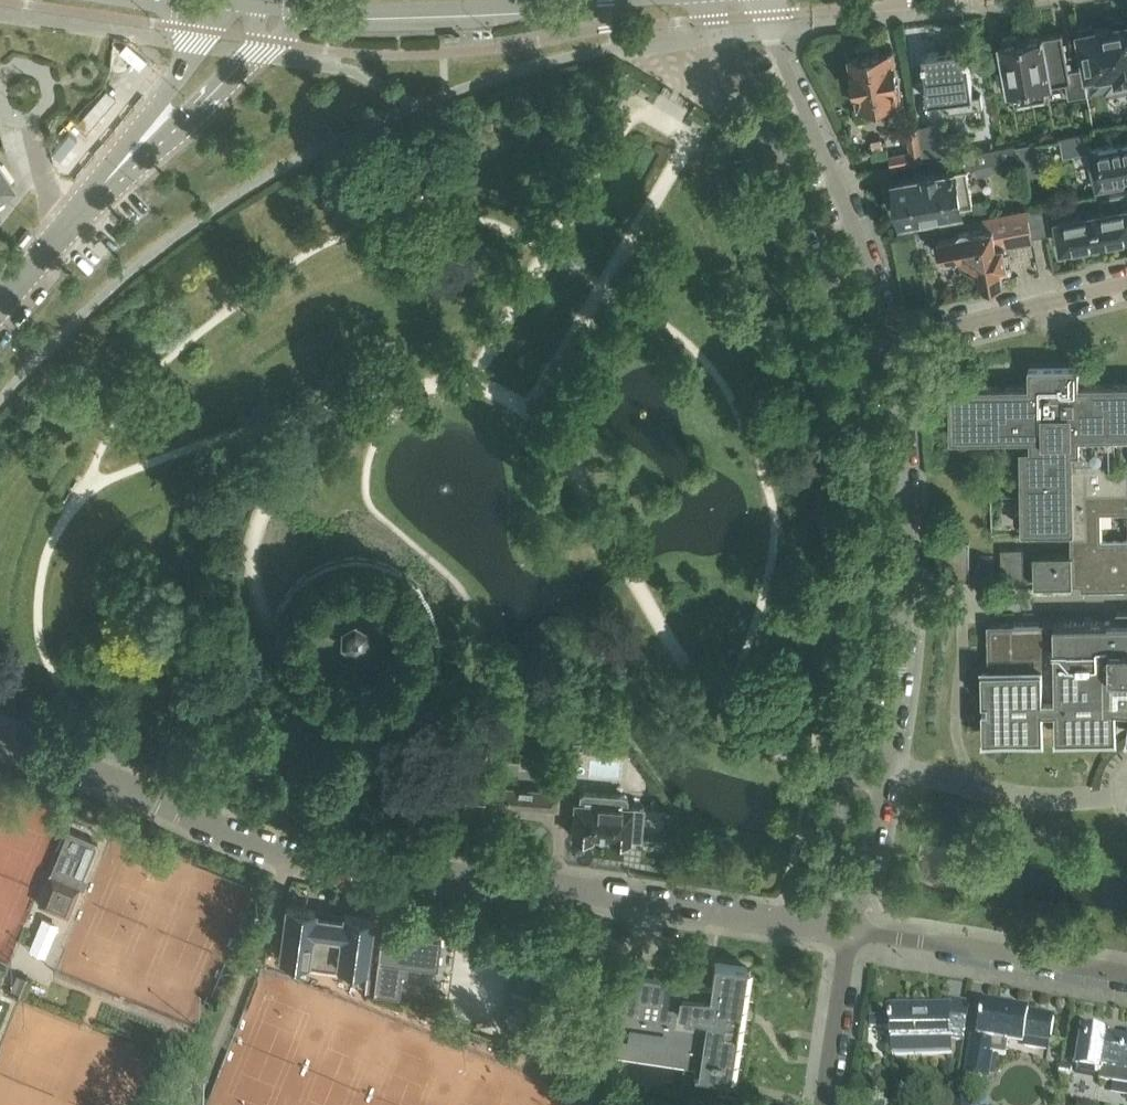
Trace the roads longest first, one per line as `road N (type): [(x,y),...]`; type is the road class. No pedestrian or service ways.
road 1 (residential): [(809,924),(292,856),(0,743)]
road 2 (residential): [(851,931),(885,768),(904,608),(904,469),(888,346)]
road 3 (residential): [(845,354),(859,473),(858,678),(809,924)]
road 4 (residential): [(707,0),(794,190),(845,354)]
road 5 (residential): [(888,346),(868,266),(755,0)]
road 6 (secondary): [(269,8),(617,0)]
road 7 (residential): [(851,931),(1126,974)]
road 8 (residential): [(103,185),(190,117),(265,40),(269,8)]
road 9 (residential): [(888,346),(1126,281)]
road 10 (residential): [(232,3),(103,185)]
road 11 (residential): [(823,1104),(851,931)]
road 12 (residential): [(0,310),(103,185)]

